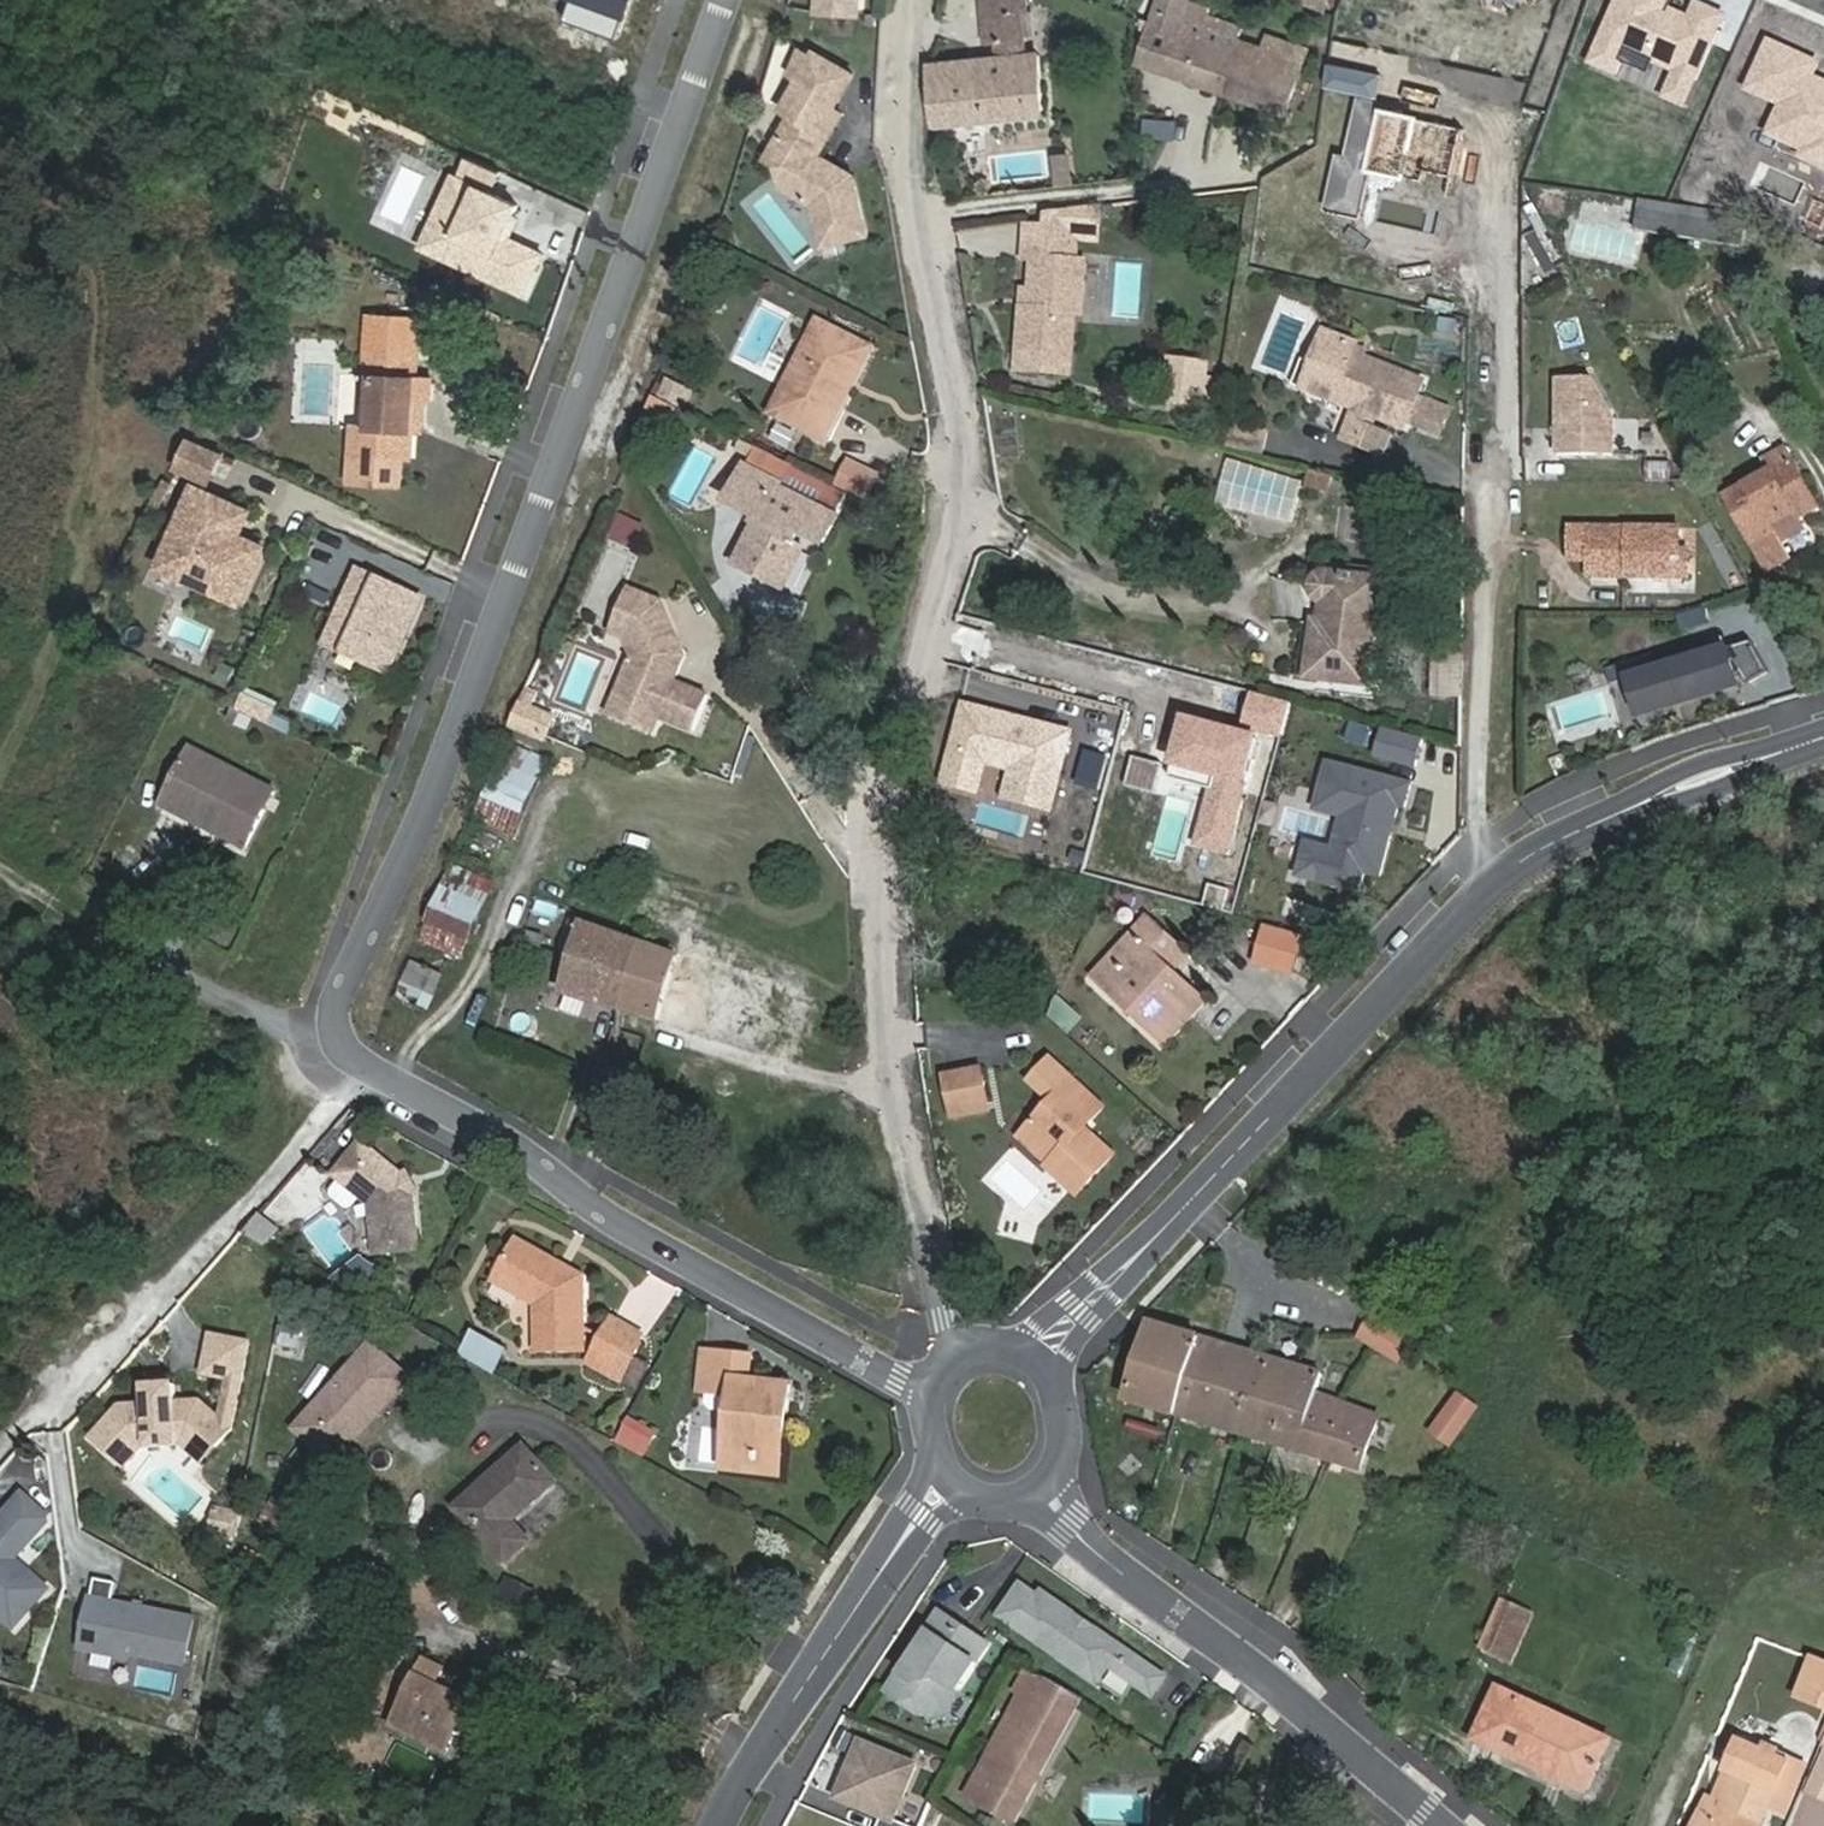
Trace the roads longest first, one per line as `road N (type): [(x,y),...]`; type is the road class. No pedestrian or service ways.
road 1 (residential): [(722,0),(530,529),(338,994),(331,1038),(366,1070),(804,1317),(896,1378),(939,1391)]
road 2 (residential): [(959,1365),(881,1001),(896,766),(973,526),(965,432),(906,137),(917,0)]
road 3 (secondary): [(1823,735),(1573,831),(1483,889),(1025,1366)]
road 4 (residential): [(1443,1825),(1352,1746),(1117,1571),(1030,1484)]
road 5 (track): [(0,1446),(22,1423),(56,1412),(366,1070)]
road 6 (secondary): [(953,1474),(738,1783),(717,1825)]
road 7 (track): [(0,867),(244,1011),(331,1038)]
road 8 (secondary): [(1030,1484),(1055,1445),(1043,1385),(1025,1366)]

